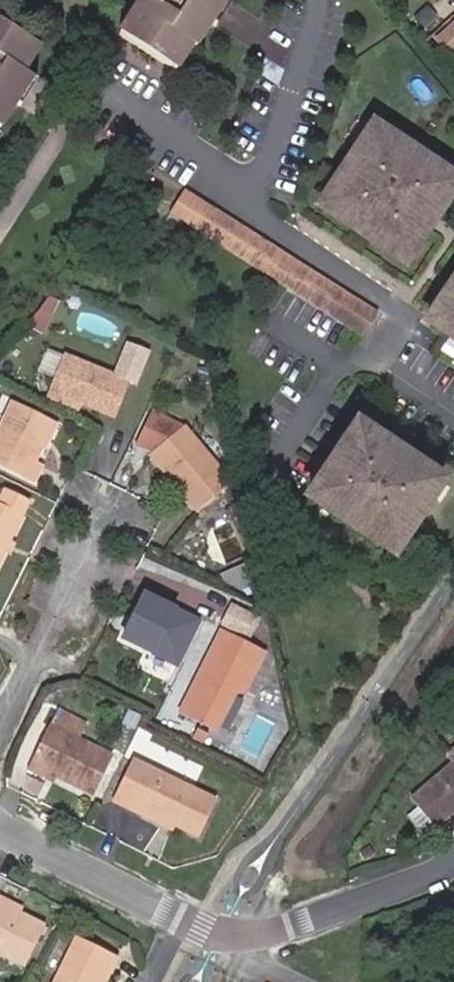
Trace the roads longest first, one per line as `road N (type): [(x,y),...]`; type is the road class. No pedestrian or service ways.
road 1 (residential): [(221,936),(0,825)]
road 2 (residential): [(221,936),(260,932),(453,862)]
road 3 (residential): [(0,734),(94,535)]

